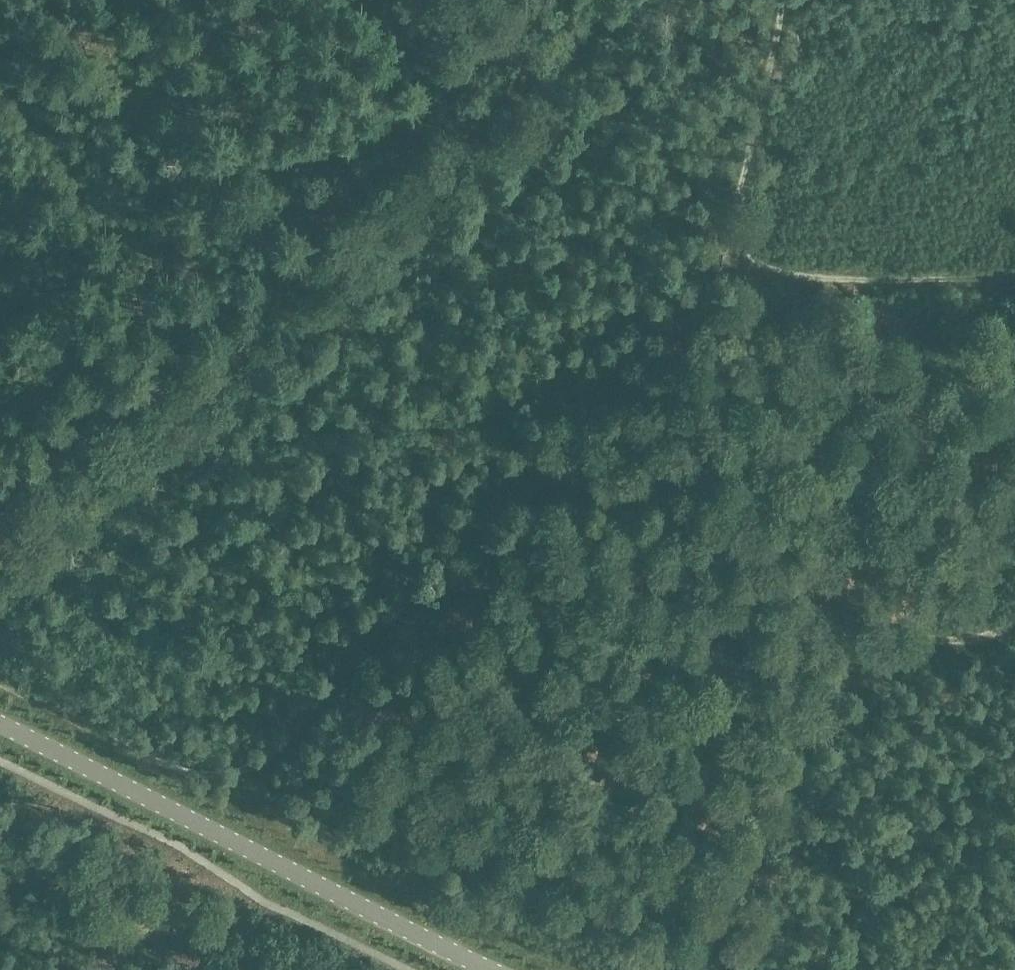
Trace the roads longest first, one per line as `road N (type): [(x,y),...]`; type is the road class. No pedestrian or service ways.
road 1 (tertiary): [(500,969),(0,722)]
road 2 (track): [(782,0),(736,247),(745,263),(871,280),(1014,276)]

